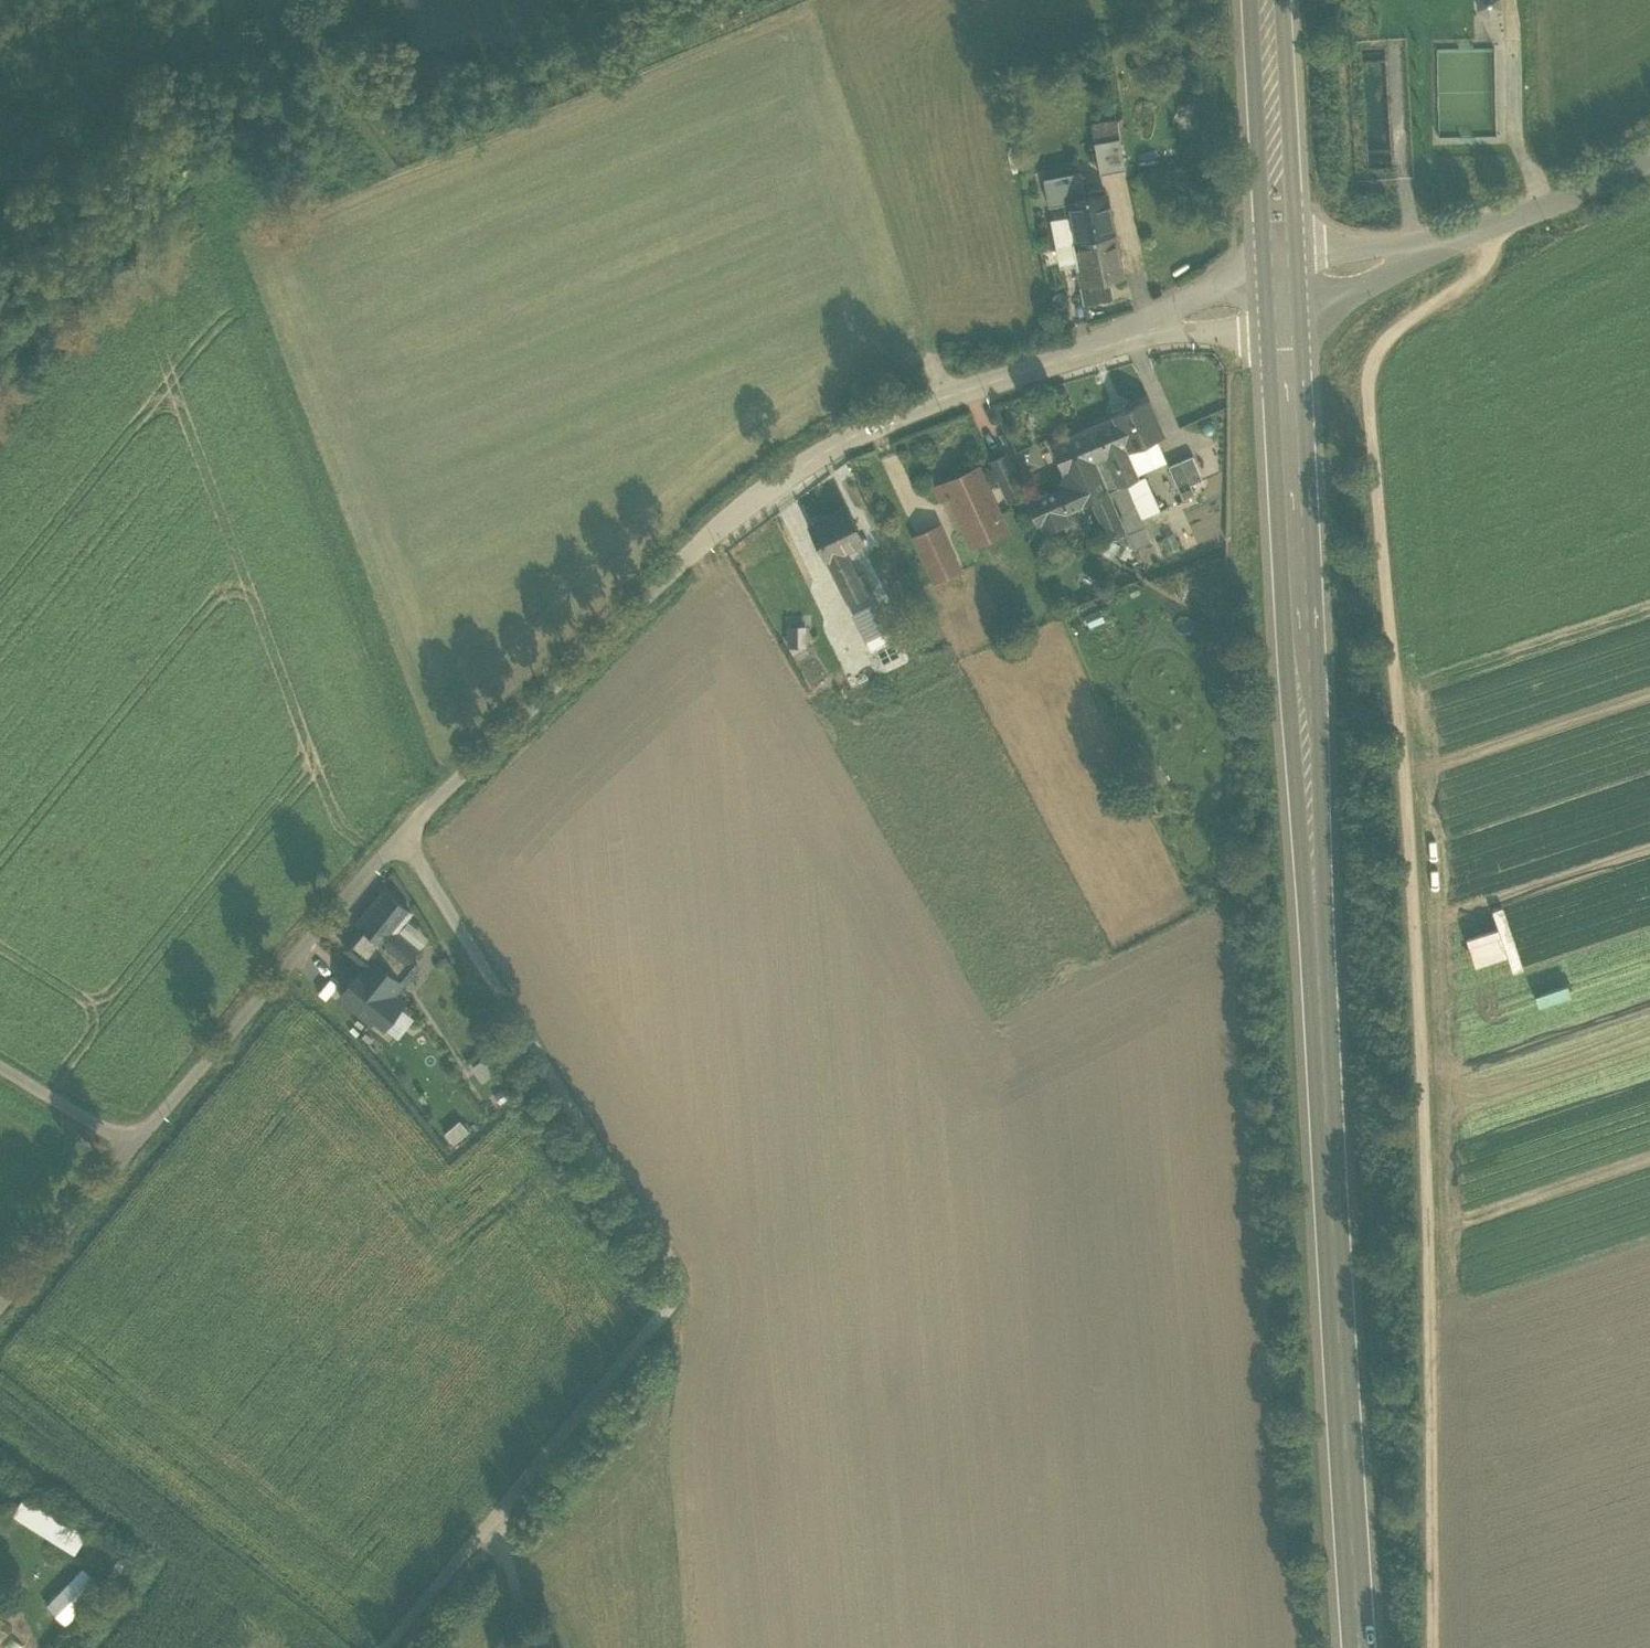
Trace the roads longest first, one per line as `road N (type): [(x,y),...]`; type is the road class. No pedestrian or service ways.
road 1 (track): [(1432,1647),(1418,1005),(1368,384),(1378,349),(1475,282),(1495,224)]
road 2 (secondary): [(1362,1647),(1282,281)]
road 3 (unclassified): [(400,840),(763,492),(915,406),(1282,281)]
road 4 (unclassified): [(400,840),(672,1273),(666,1308),(486,1526)]
road 5 (unclassified): [(135,1145),(400,840)]
road 6 (residential): [(1649,152),(1551,205),(1416,250),(1282,281)]
road 7 (track): [(0,211),(160,61),(251,0)]
road 8 (secondary): [(1282,281),(1266,0)]
road 9 (unclassified): [(0,1309),(135,1145)]
road 10 (track): [(486,1526),(385,1647)]
road 11 (unclassified): [(0,1067),(135,1145)]

